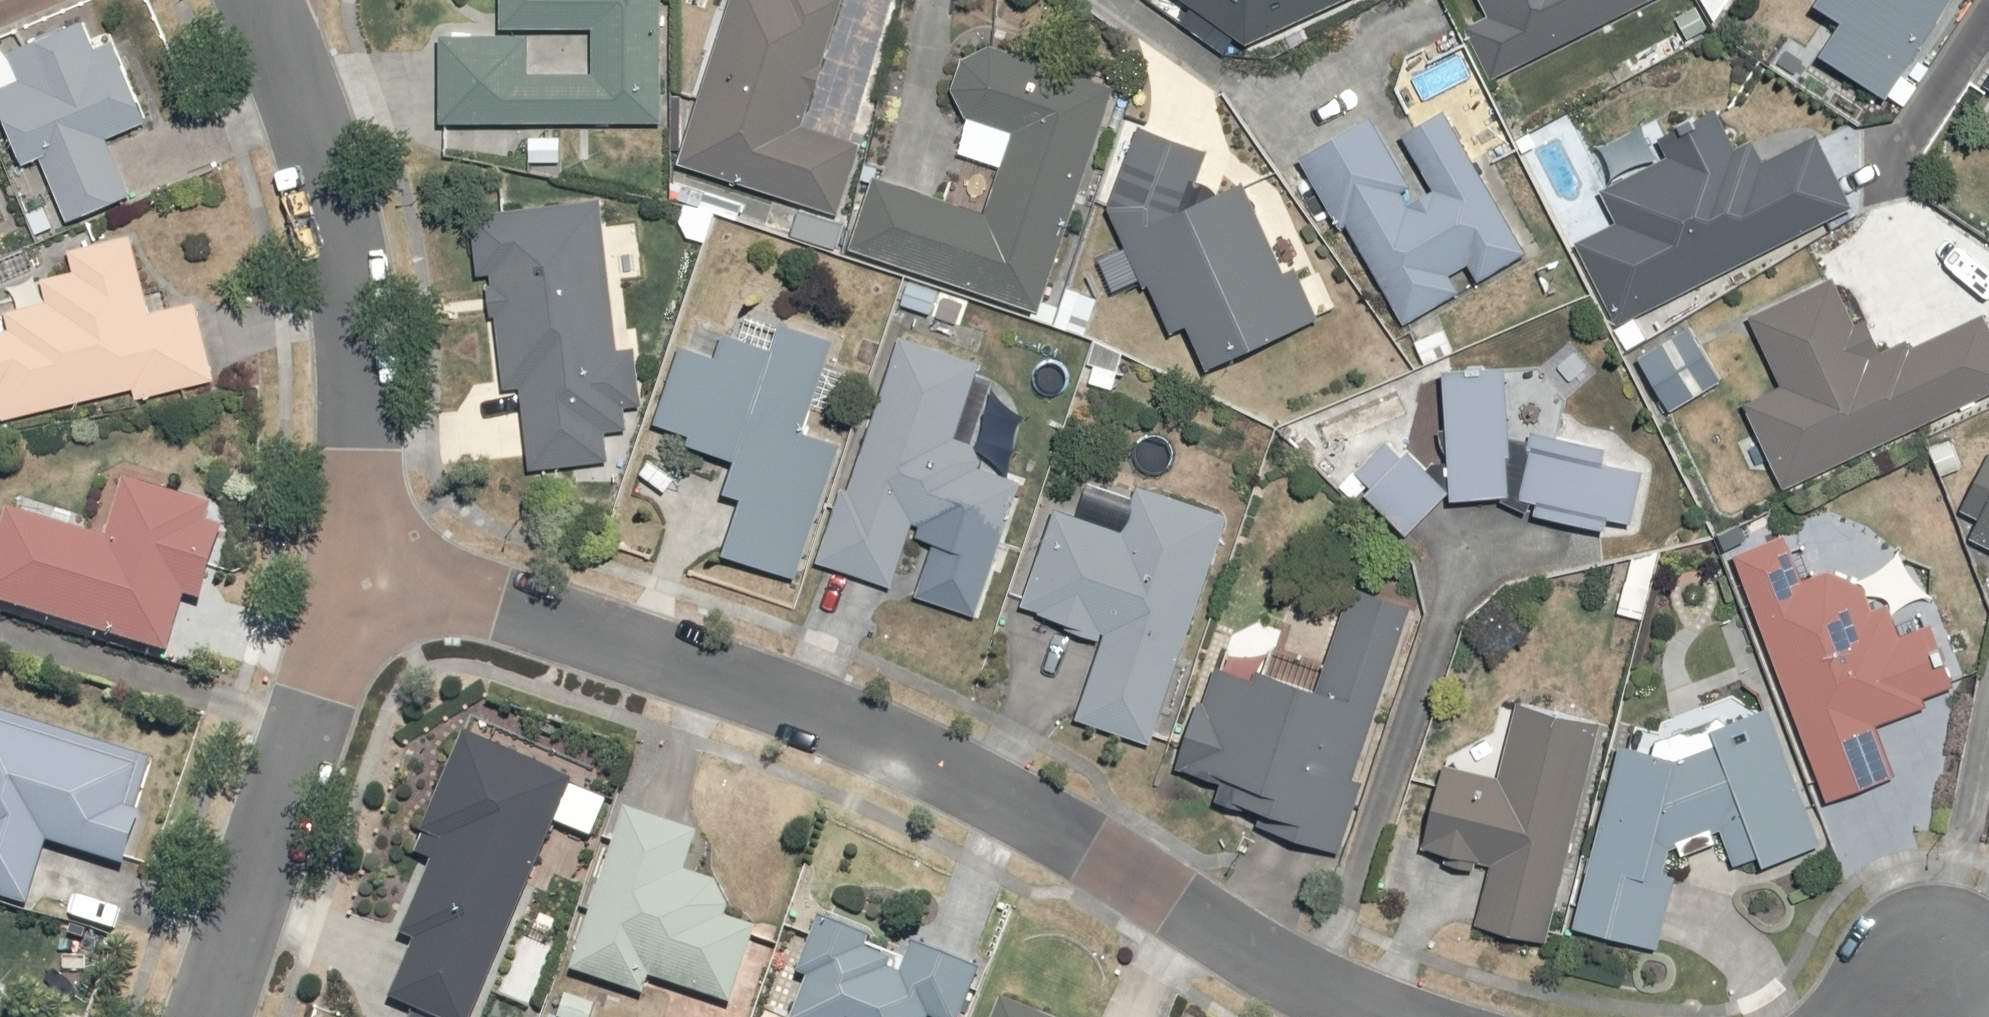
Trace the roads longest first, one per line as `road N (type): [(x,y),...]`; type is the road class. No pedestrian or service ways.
road 1 (residential): [(1390,1016),(1239,945),(1005,801),(896,746),(775,695),(356,563)]
road 2 (residential): [(356,563),(357,348),(344,248),(254,0)]
road 3 (residential): [(210,1016),(356,563)]

